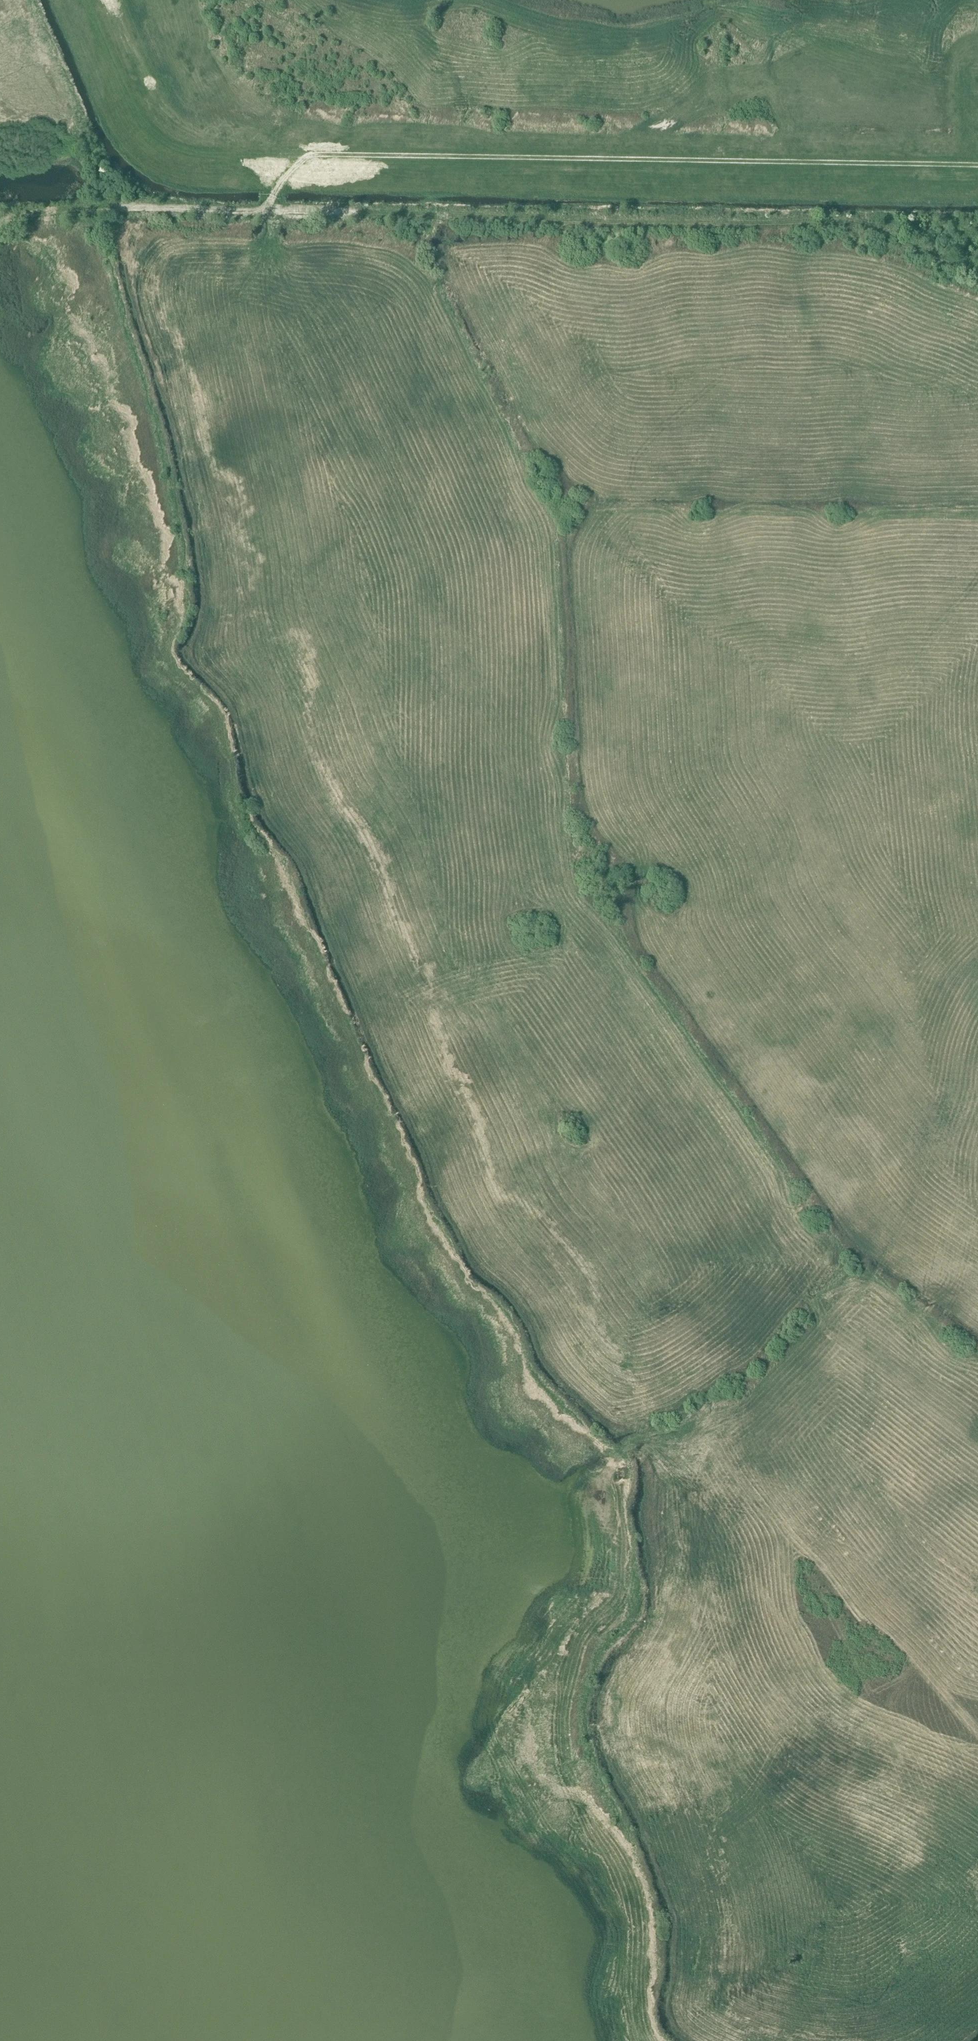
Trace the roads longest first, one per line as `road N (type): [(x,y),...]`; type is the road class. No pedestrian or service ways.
road 1 (track): [(0,224),(102,208),(262,211),(313,154),(977,166)]

